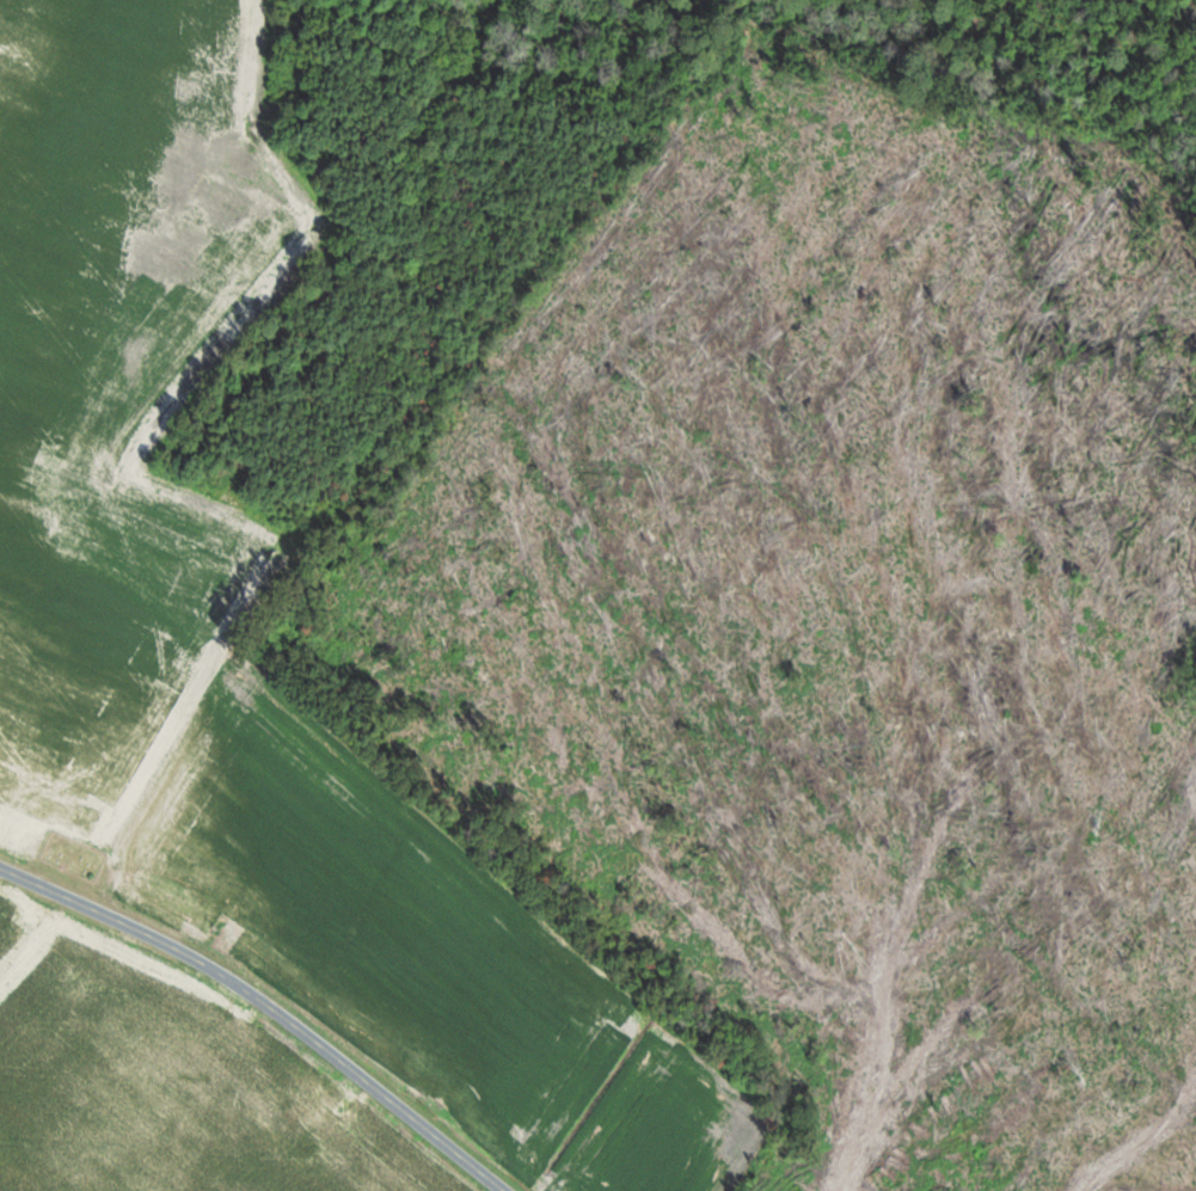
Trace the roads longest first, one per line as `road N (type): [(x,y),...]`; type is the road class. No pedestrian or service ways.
road 1 (residential): [(510,1190),(252,989),(167,940),(0,864)]

